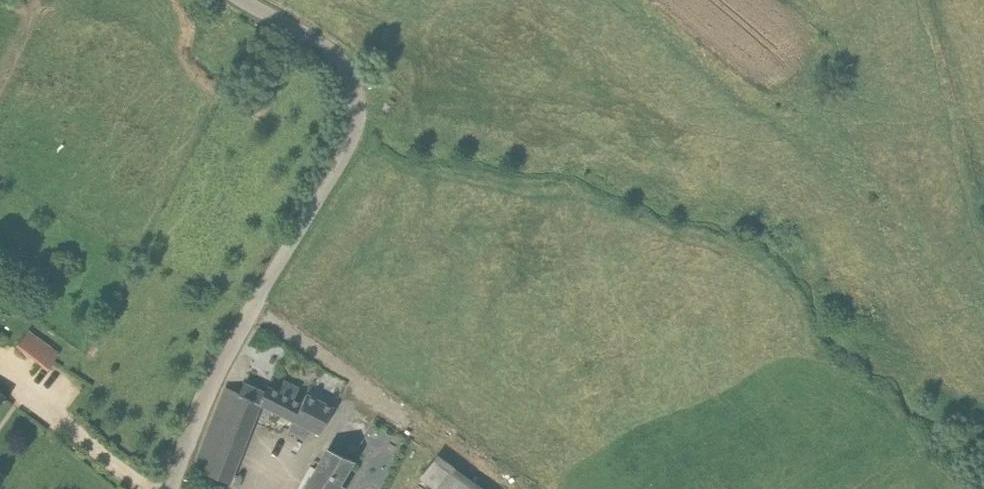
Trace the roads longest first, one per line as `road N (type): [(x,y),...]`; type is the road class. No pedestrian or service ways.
road 1 (unclassified): [(173,488),(203,400),(355,123),(355,88),(338,57),(244,0)]

